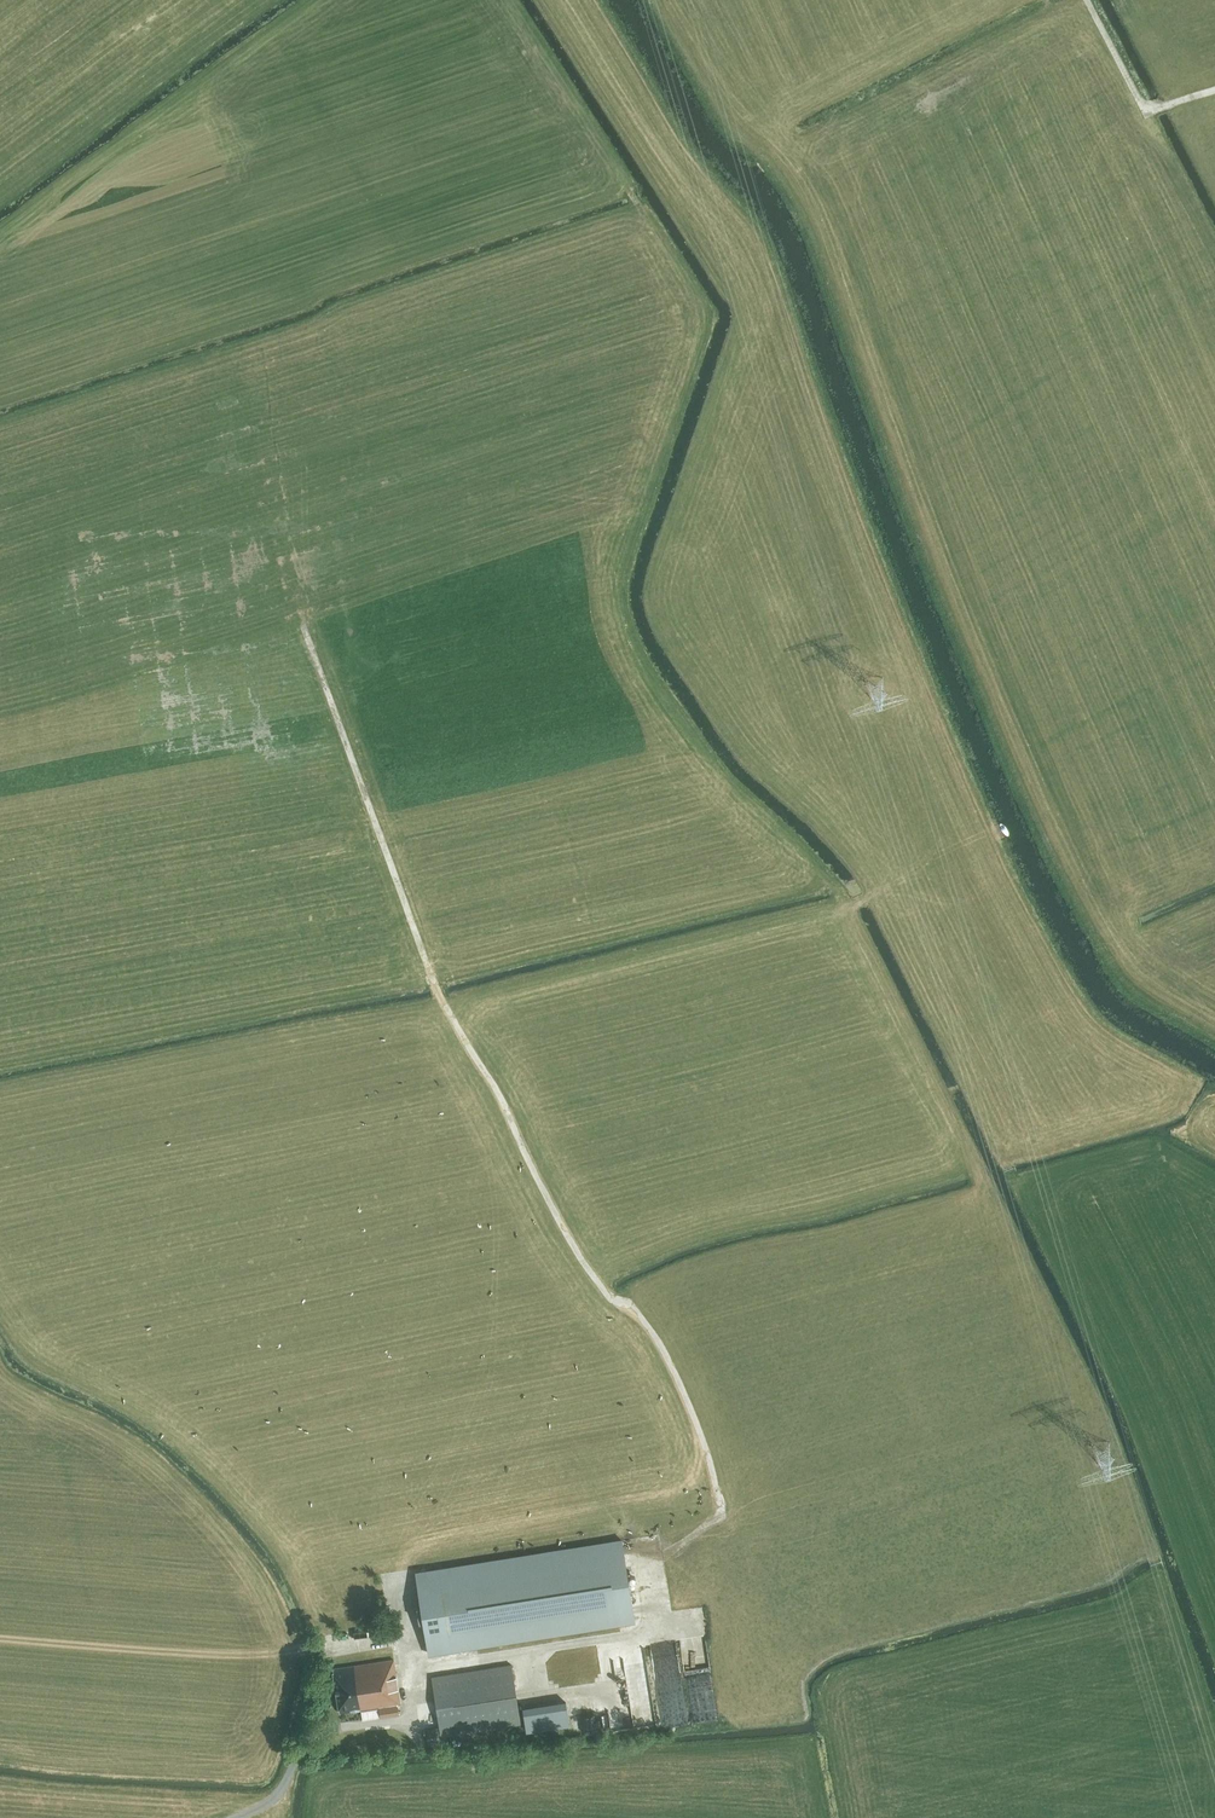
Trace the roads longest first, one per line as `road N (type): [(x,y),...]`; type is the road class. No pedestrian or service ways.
road 1 (track): [(304,628),(439,993),(584,1262),(649,1329),(692,1413),(720,1510),(650,1570)]
road 2 (track): [(415,1670),(660,1630),(647,1547)]
road 3 (track): [(1087,0),(1148,110),(1214,91)]

